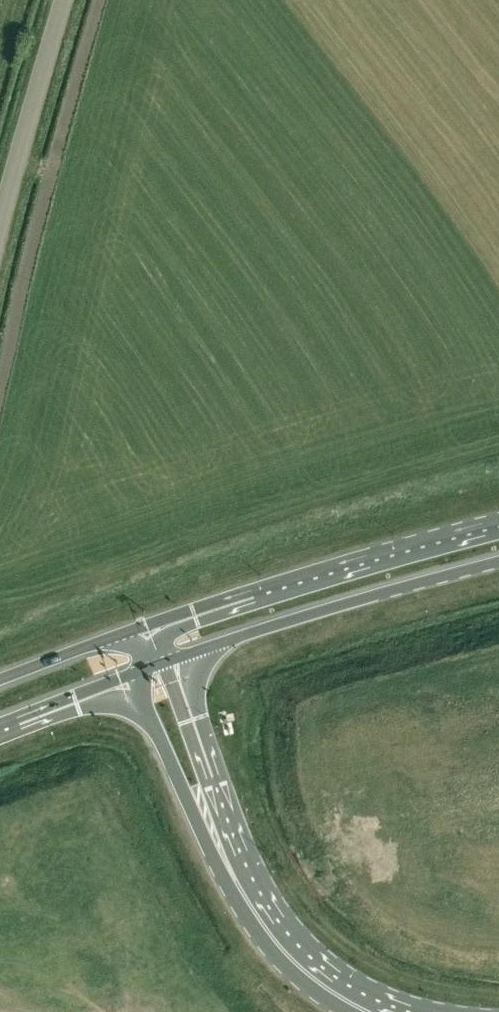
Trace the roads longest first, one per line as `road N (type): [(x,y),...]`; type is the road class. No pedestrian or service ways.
road 1 (primary): [(498,525),(136,631)]
road 2 (primary): [(171,662),(498,559)]
road 3 (unclassified): [(64,0),(0,227)]
road 4 (primary): [(367,1011),(293,962),(214,841)]
road 5 (primary): [(214,841),(171,662)]
road 6 (primary): [(134,676),(214,841)]
road 7 (primary): [(136,631),(0,683)]
road 8 (primary): [(0,730),(134,676)]

